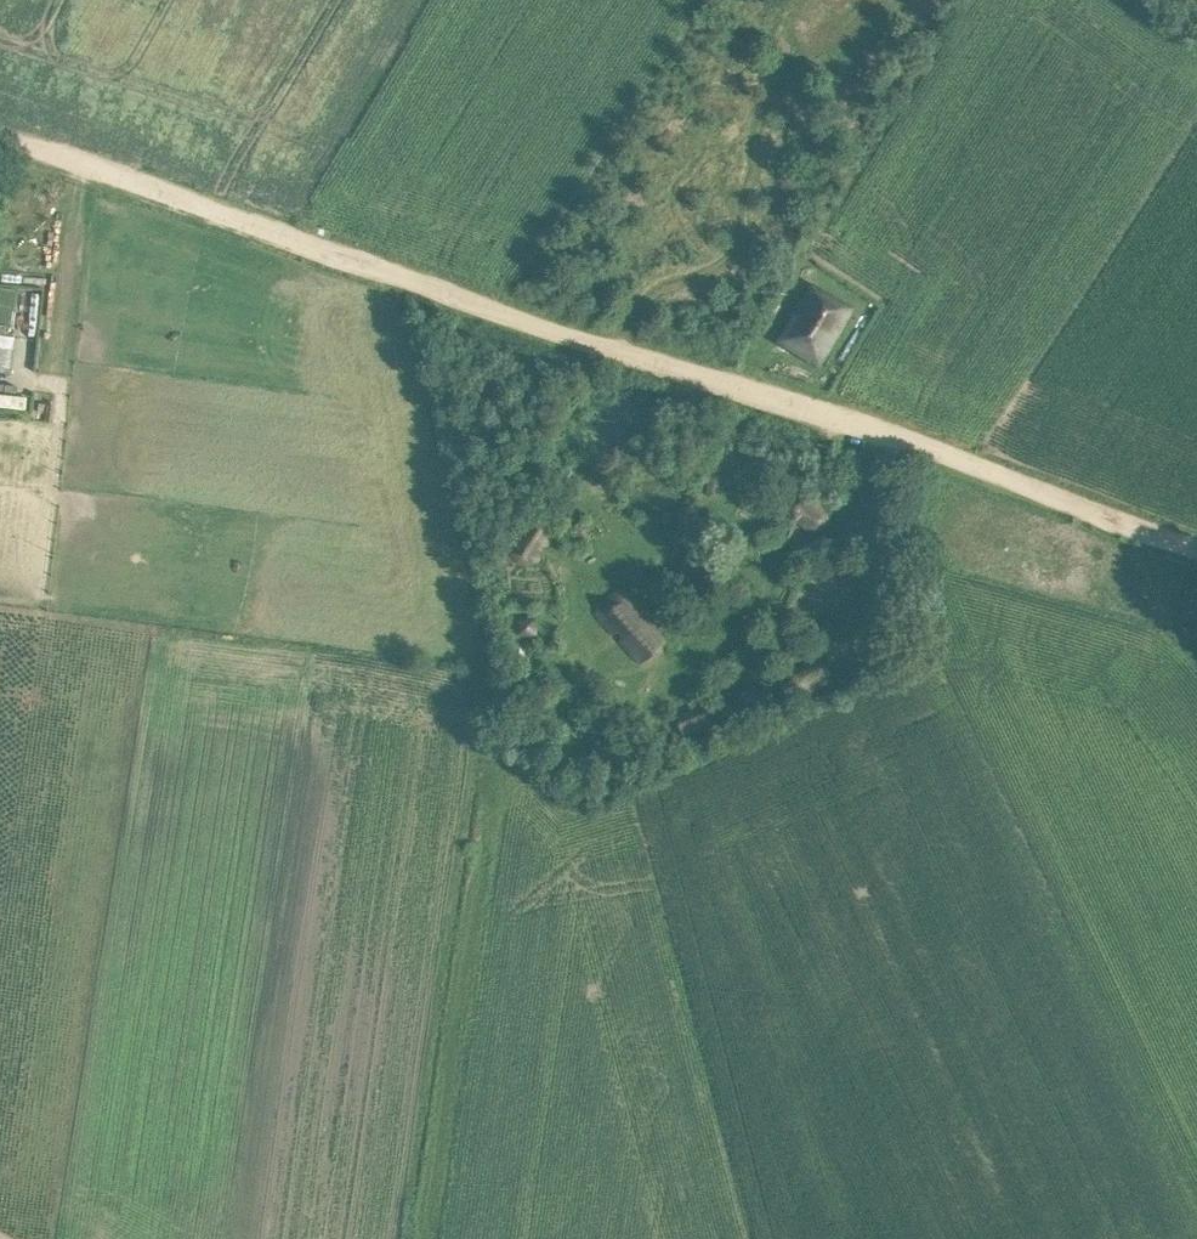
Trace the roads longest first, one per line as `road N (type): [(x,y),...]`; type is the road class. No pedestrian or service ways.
road 1 (track): [(0,141),(1196,551)]

